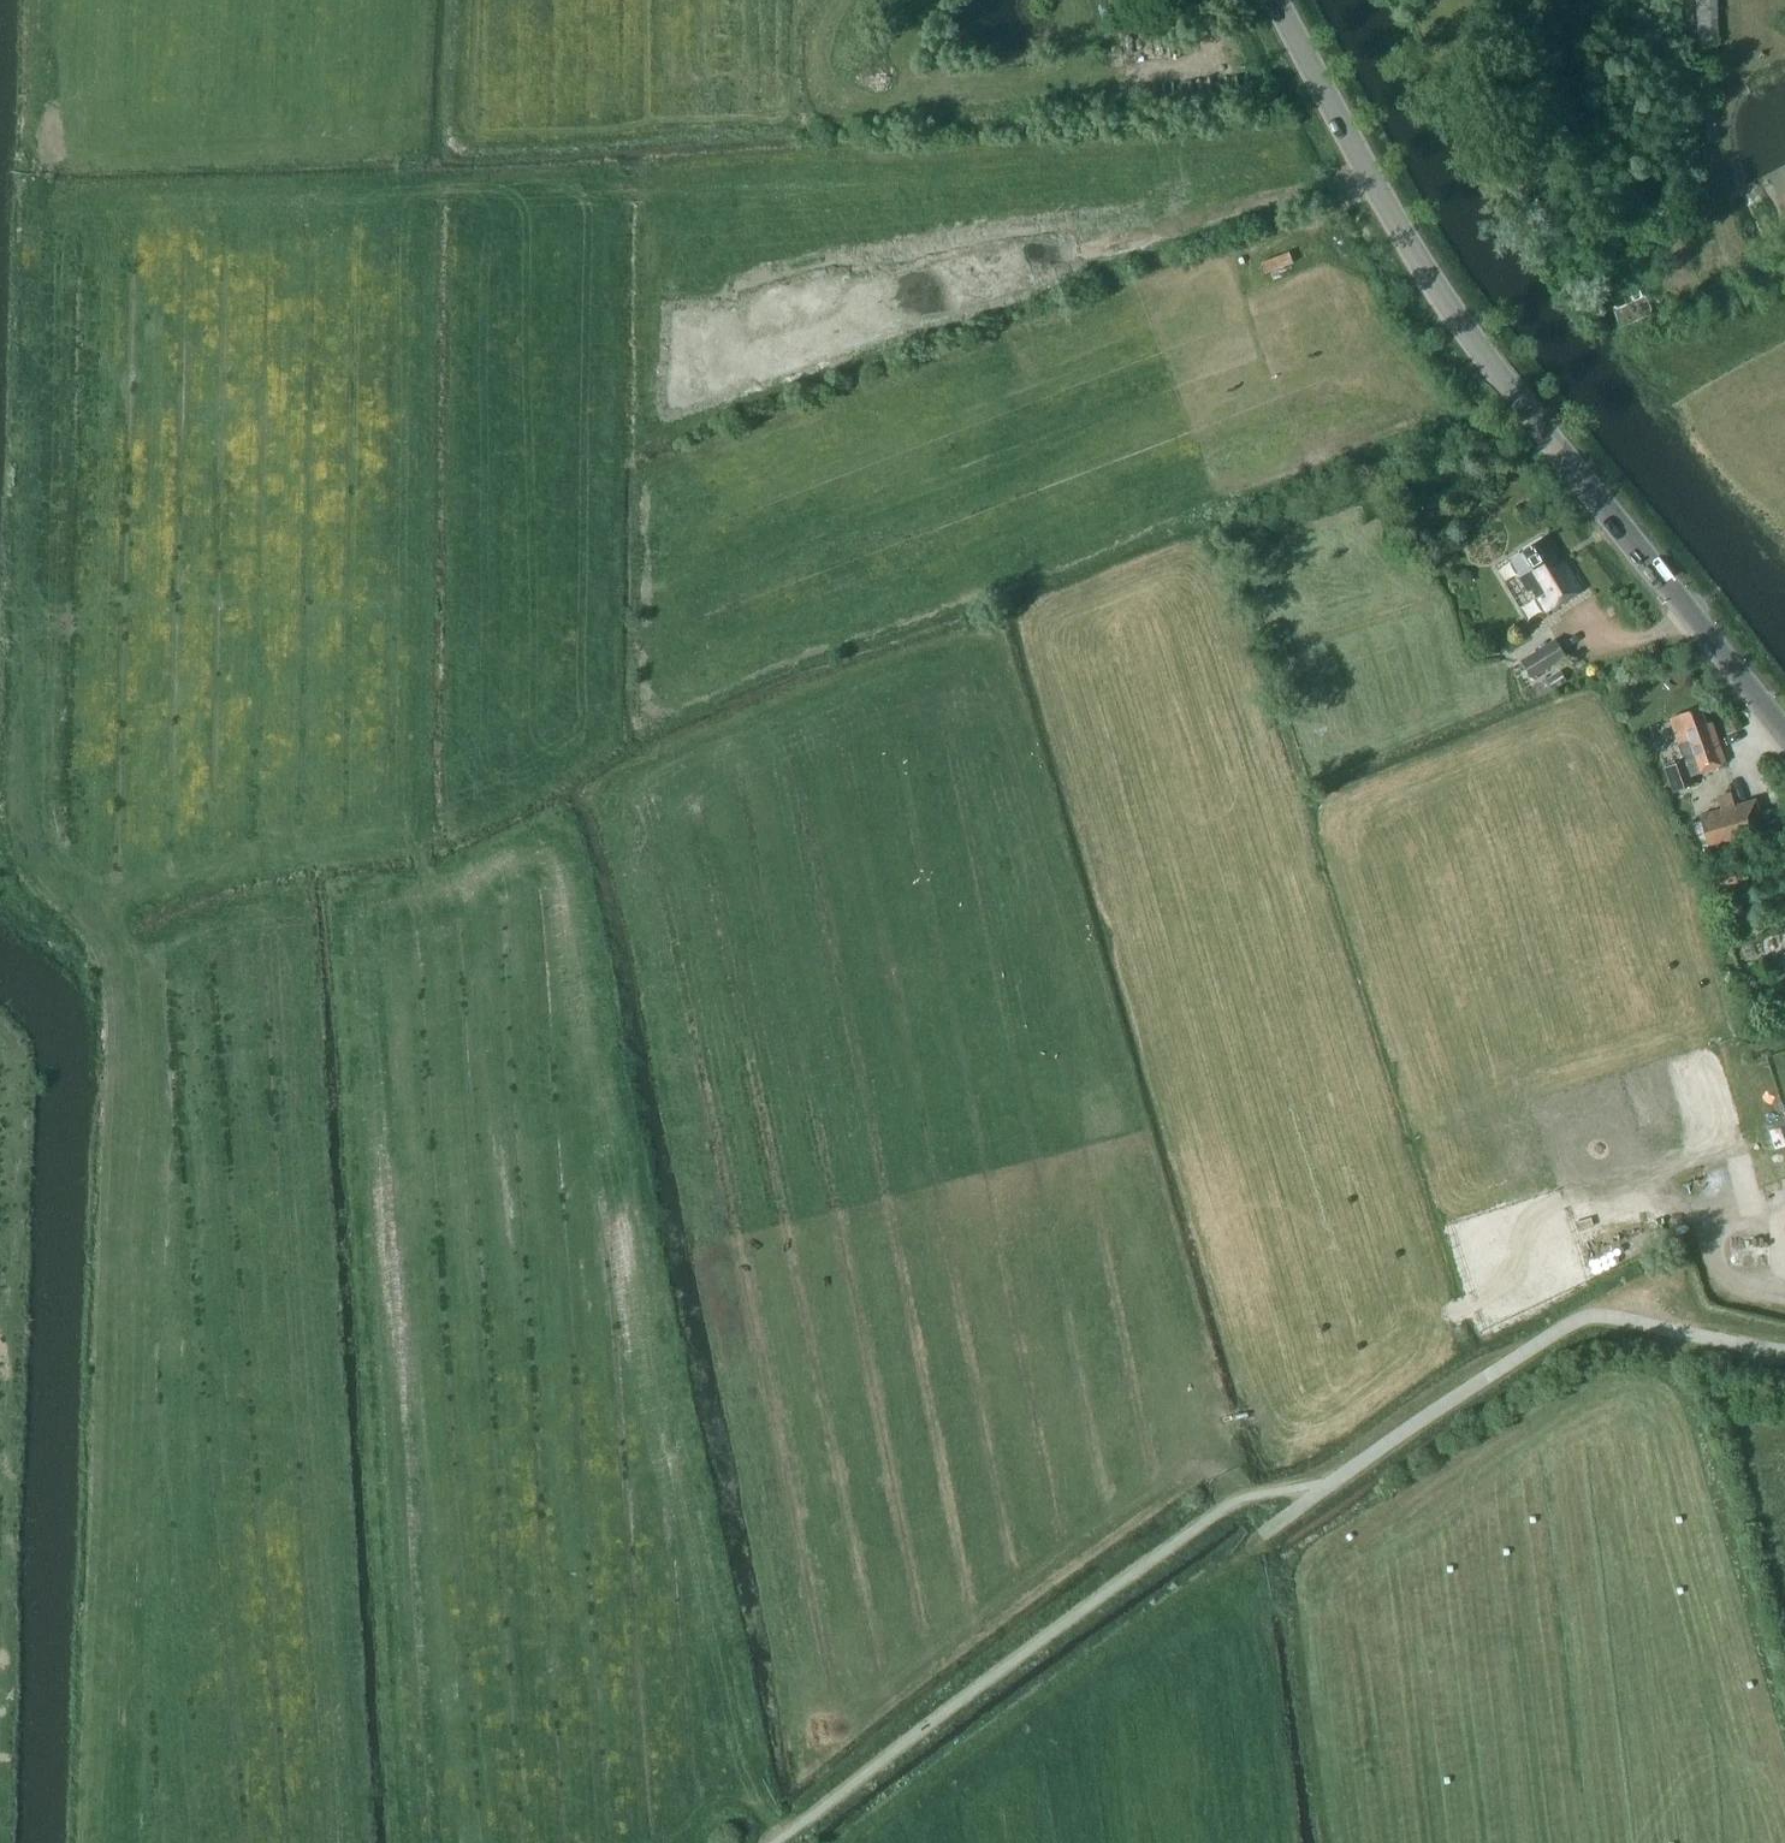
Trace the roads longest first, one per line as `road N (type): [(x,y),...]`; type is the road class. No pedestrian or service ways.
road 1 (secondary): [(1784,732),(1476,344),(1410,246),(1277,0)]
road 2 (unclassified): [(1330,1482),(1577,1318),(1607,1316),(1784,1350)]

